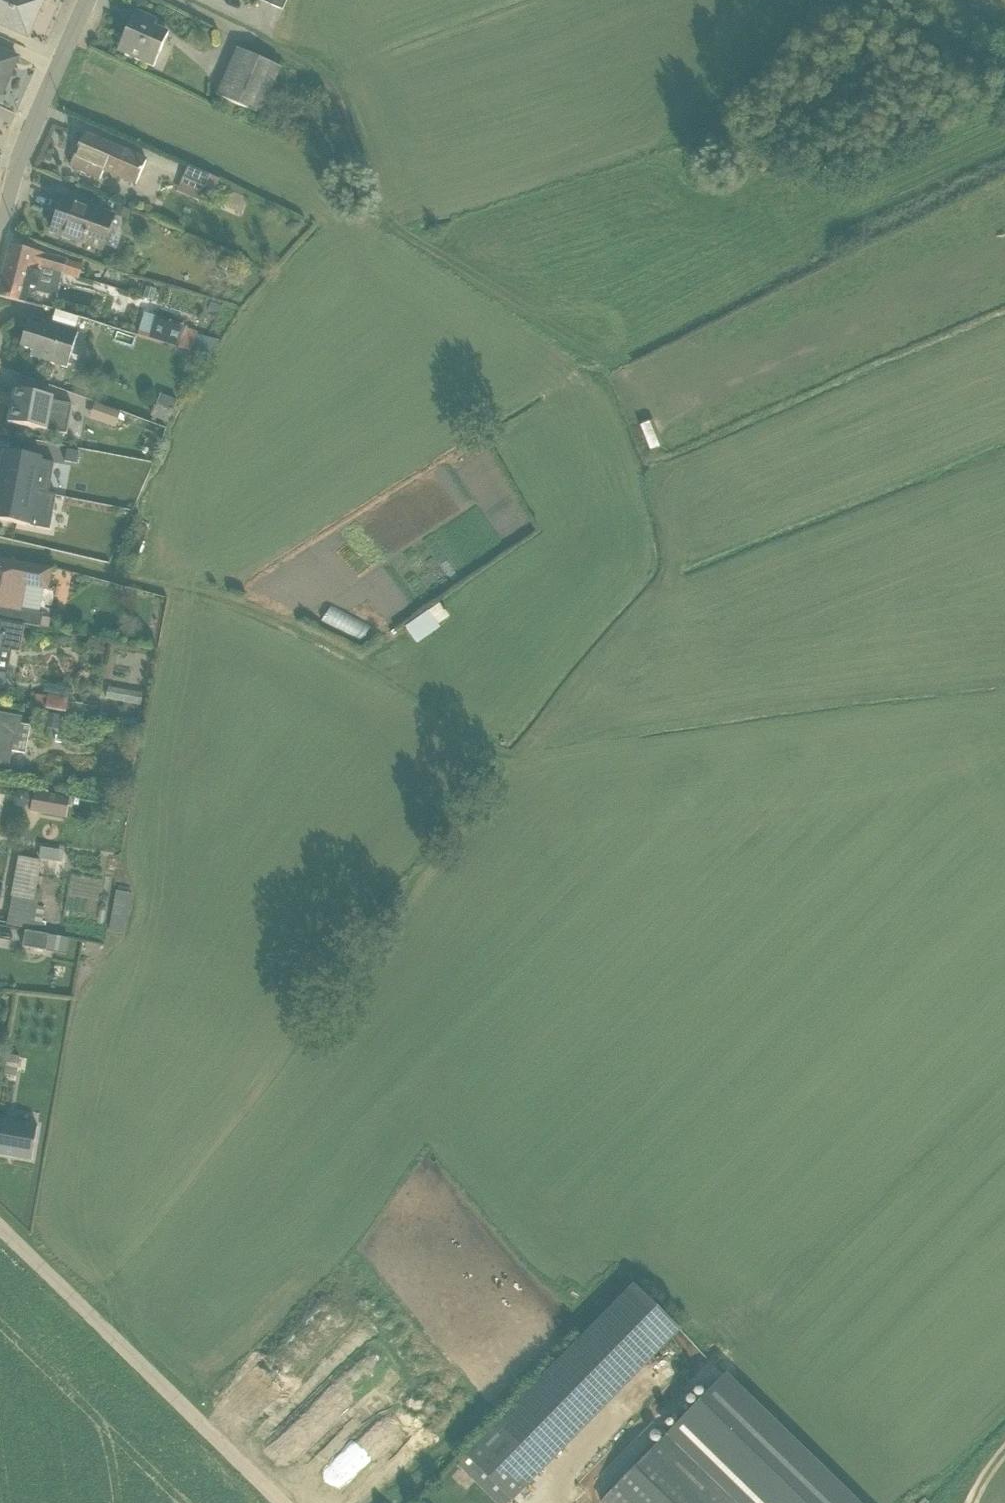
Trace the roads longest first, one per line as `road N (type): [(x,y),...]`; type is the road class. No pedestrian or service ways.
road 1 (unclassified): [(0,1225),(284,1502)]
road 2 (residential): [(0,234),(11,184),(90,0)]

